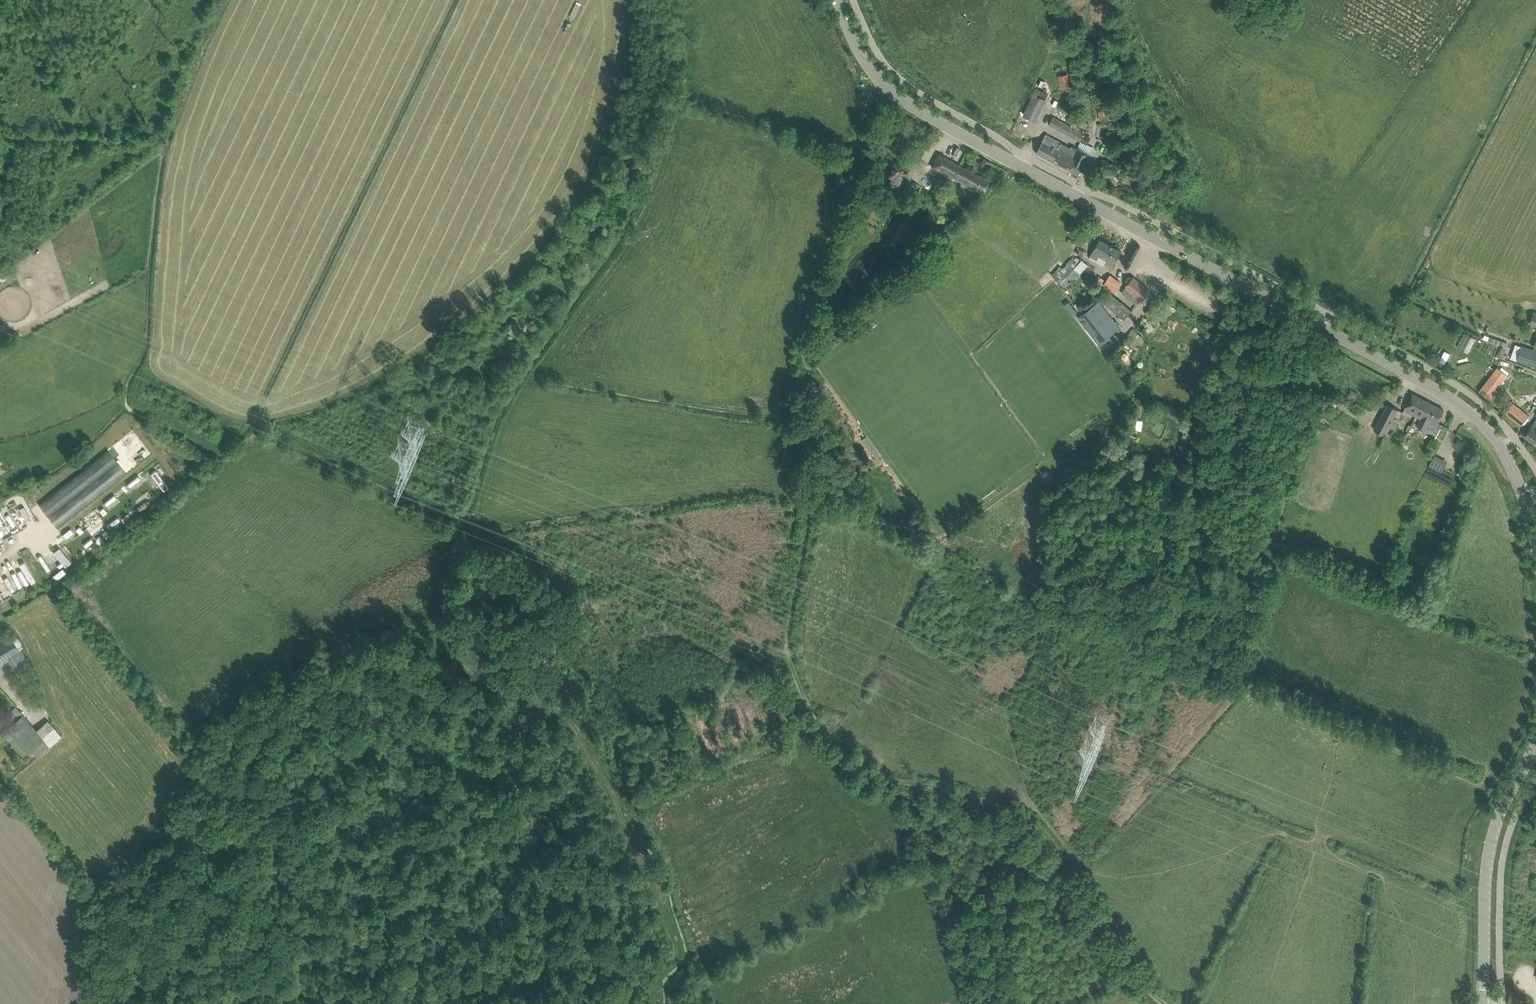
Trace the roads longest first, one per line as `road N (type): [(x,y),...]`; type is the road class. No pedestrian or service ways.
road 1 (tertiary): [(1535,544),(1506,456),(1470,413),(915,109),(864,61),(837,0)]
road 2 (tertiary): [(1482,1003),(1491,841),(1535,747)]

